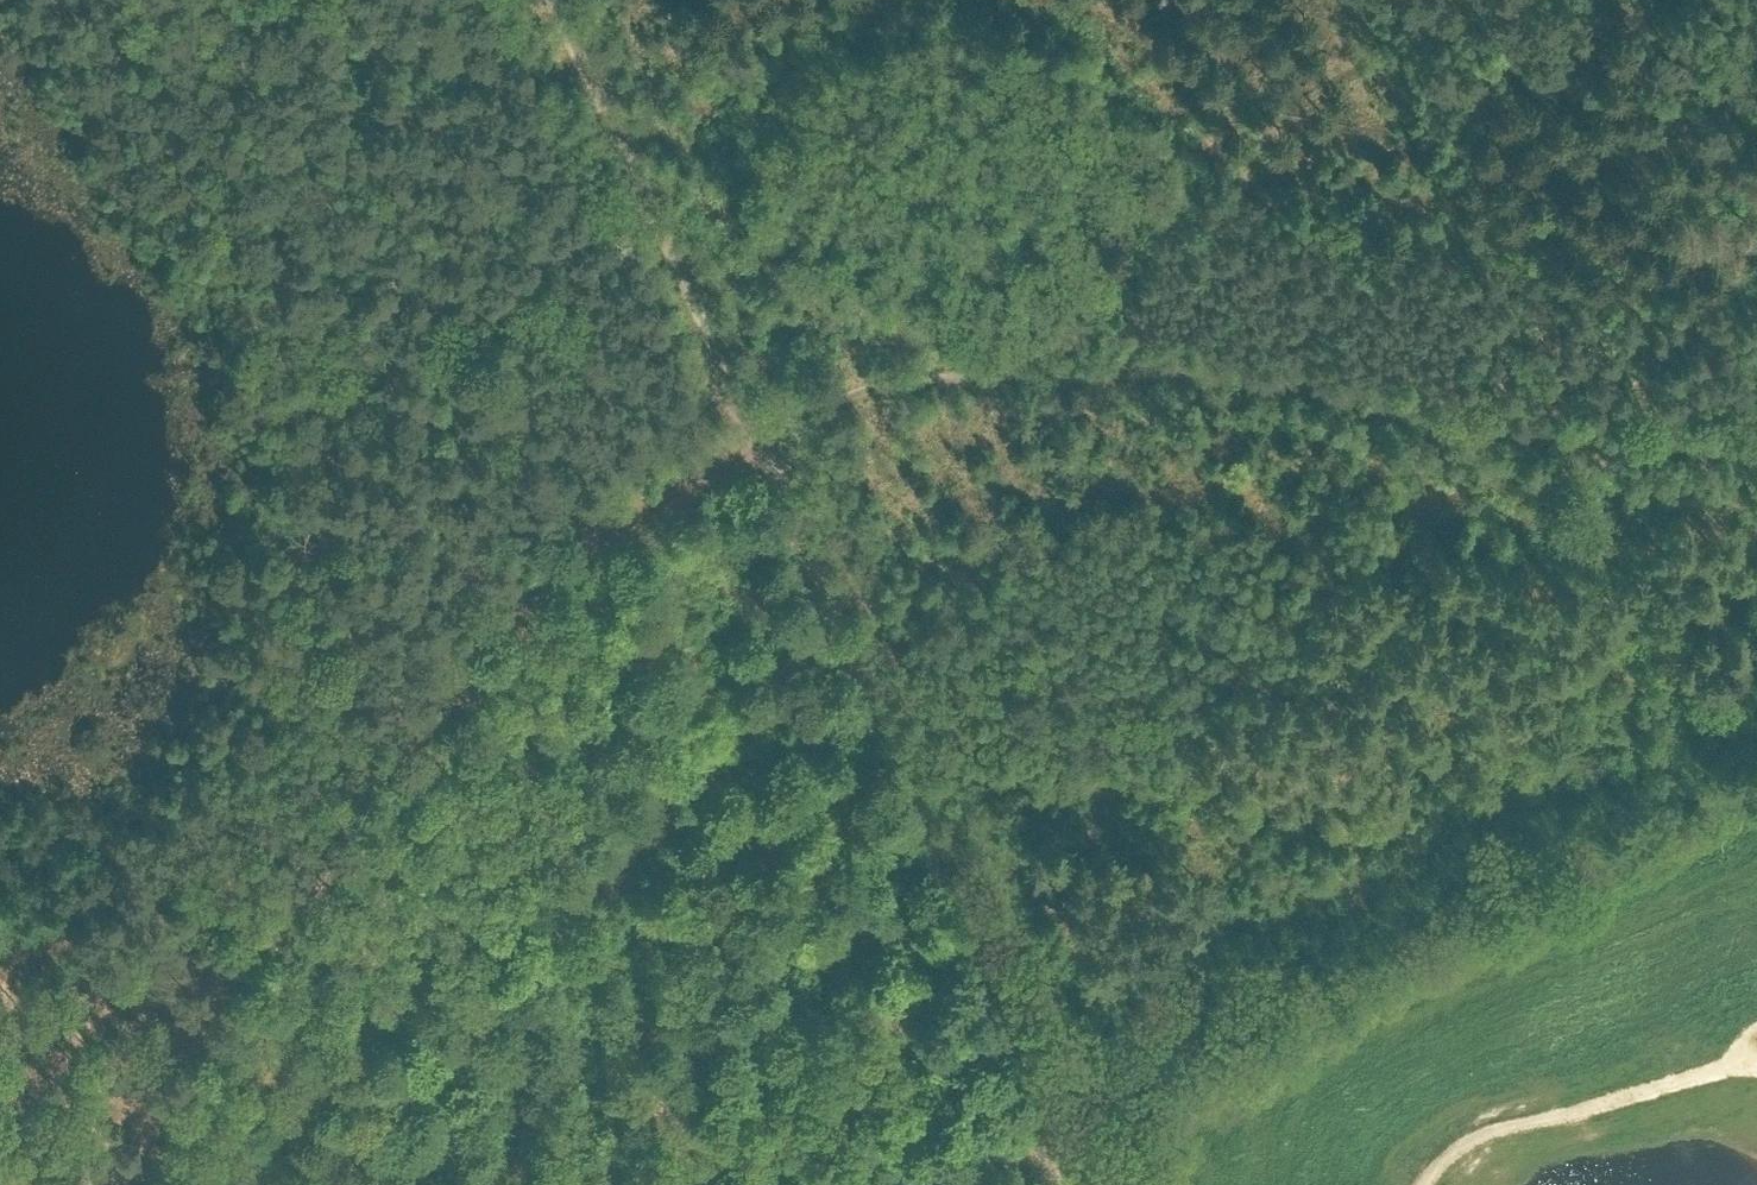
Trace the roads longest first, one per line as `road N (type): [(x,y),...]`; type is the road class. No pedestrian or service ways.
road 1 (track): [(750,432),(888,383),(1138,373),(1250,383),(1493,423),(1756,437)]
road 2 (track): [(1048,1157),(1044,1074),(750,432)]
road 3 (track): [(916,1184),(998,1155),(1048,1157)]

